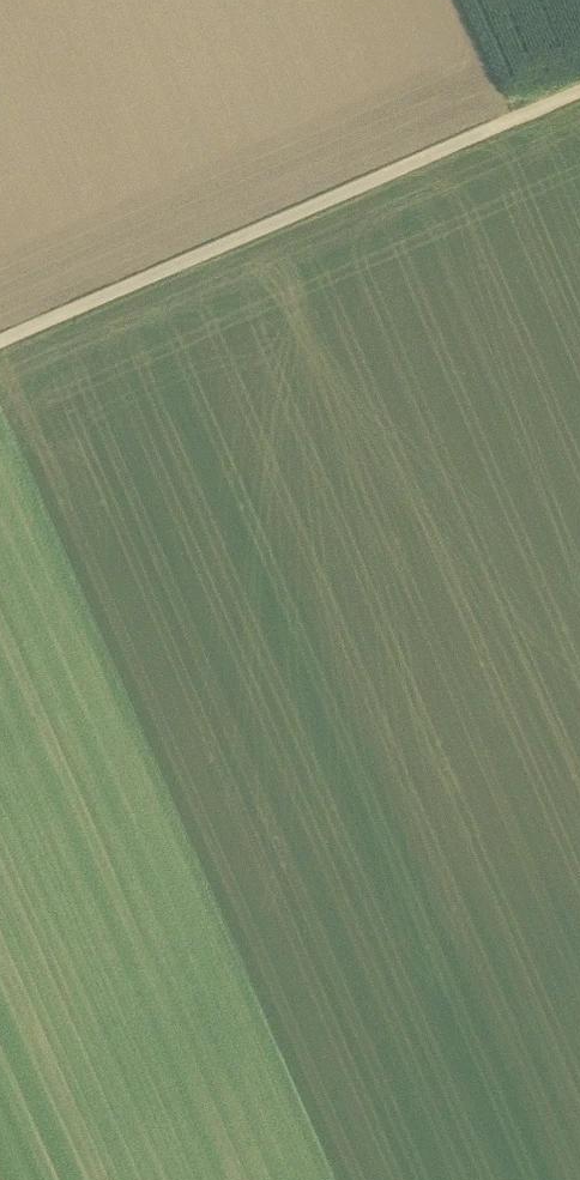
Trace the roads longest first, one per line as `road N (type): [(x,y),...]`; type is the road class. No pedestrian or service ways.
road 1 (track): [(0,341),(579,91)]

